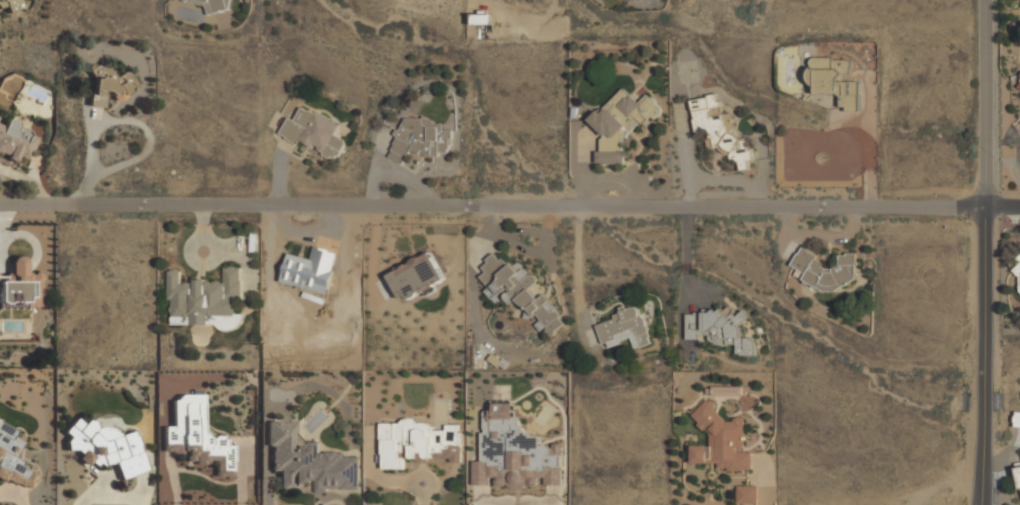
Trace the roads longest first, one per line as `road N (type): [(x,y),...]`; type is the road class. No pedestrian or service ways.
road 1 (residential): [(1019,206),(0,204)]
road 2 (residential): [(984,0),(982,504)]

